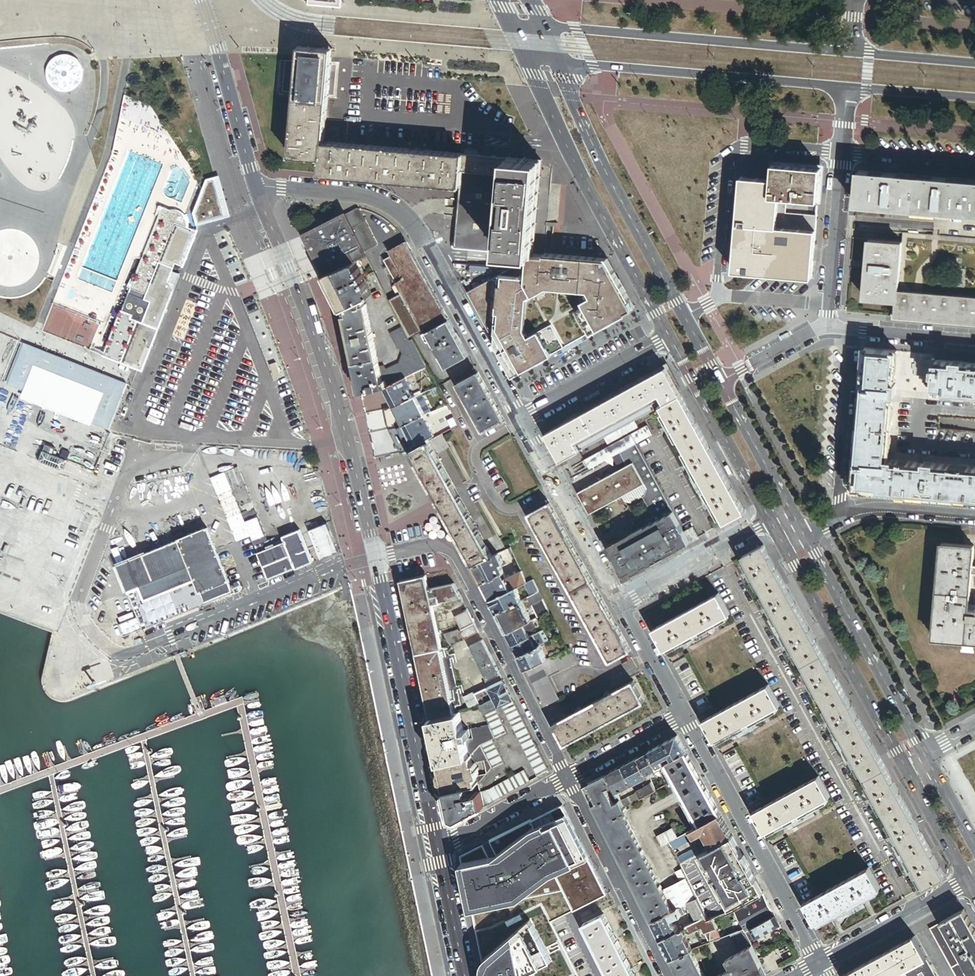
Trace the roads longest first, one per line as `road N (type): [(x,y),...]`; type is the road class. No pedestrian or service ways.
road 1 (residential): [(256,186),(327,372),(376,559)]
road 2 (residential): [(256,186),(370,196),(405,215),(523,421)]
road 3 (primary): [(722,384),(557,62)]
road 4 (residential): [(568,778),(454,554),(434,545),(376,559)]
road 5 (primary): [(528,60),(672,339)]
road 6 (tertiary): [(851,53),(542,27)]
road 7 (residential): [(376,559),(439,848)]
road 8 (tertiary): [(557,62),(848,88)]
road 9 (residential): [(683,715),(817,965)]
road 10 (primary): [(786,548),(906,765)]
road 11 (primary): [(925,754),(806,537)]
road 12 (residential): [(827,329),(848,88)]
road 13 (residential): [(665,975),(568,778)]
road 14 (residential): [(523,421),(623,603)]
road 15 (primary): [(672,339),(771,521)]
road 16 (residential): [(974,516),(878,508),(806,537)]
road 17 (residential): [(969,882),(817,965)]
road 18 (residential): [(523,421),(672,339)]
road 19 (residential): [(771,521),(623,603)]
road 20 (residential): [(211,24),(256,186)]
road 21 (residential): [(974,341),(827,329)]
road 22 (residential): [(439,848),(568,778)]
road 23 (primary): [(791,510),(722,384)]
road 24 (primary): [(906,765),(969,882)]
road 25 (residential): [(568,778),(683,715)]
road 26 (residential): [(439,848),(464,975)]
road 27 (residential): [(623,603),(683,715)]
road 28 (tertiary): [(848,88),(974,98)]
road 29 (tertiary): [(974,63),(851,53)]

